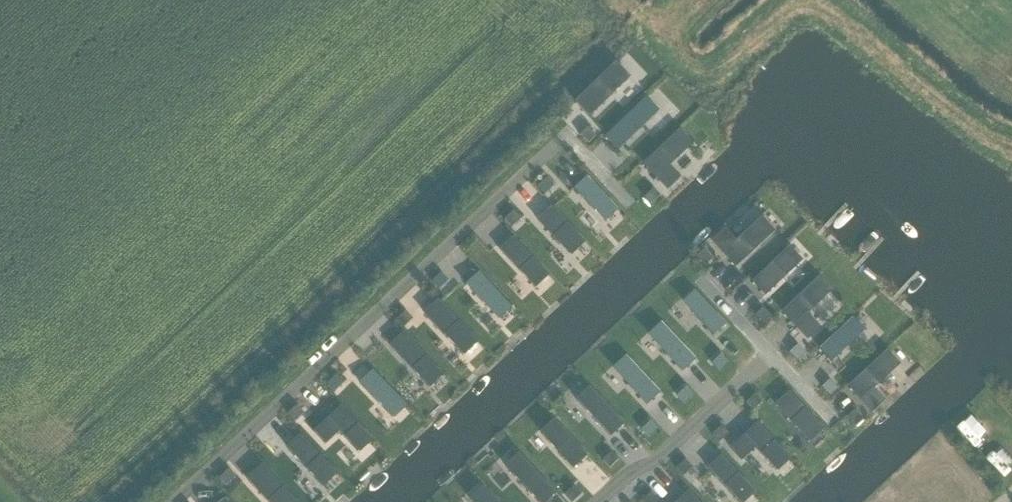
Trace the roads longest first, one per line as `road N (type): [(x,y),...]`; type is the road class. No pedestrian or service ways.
road 1 (residential): [(169,501),(561,133)]
road 2 (residential): [(596,501),(663,455),(768,352)]

